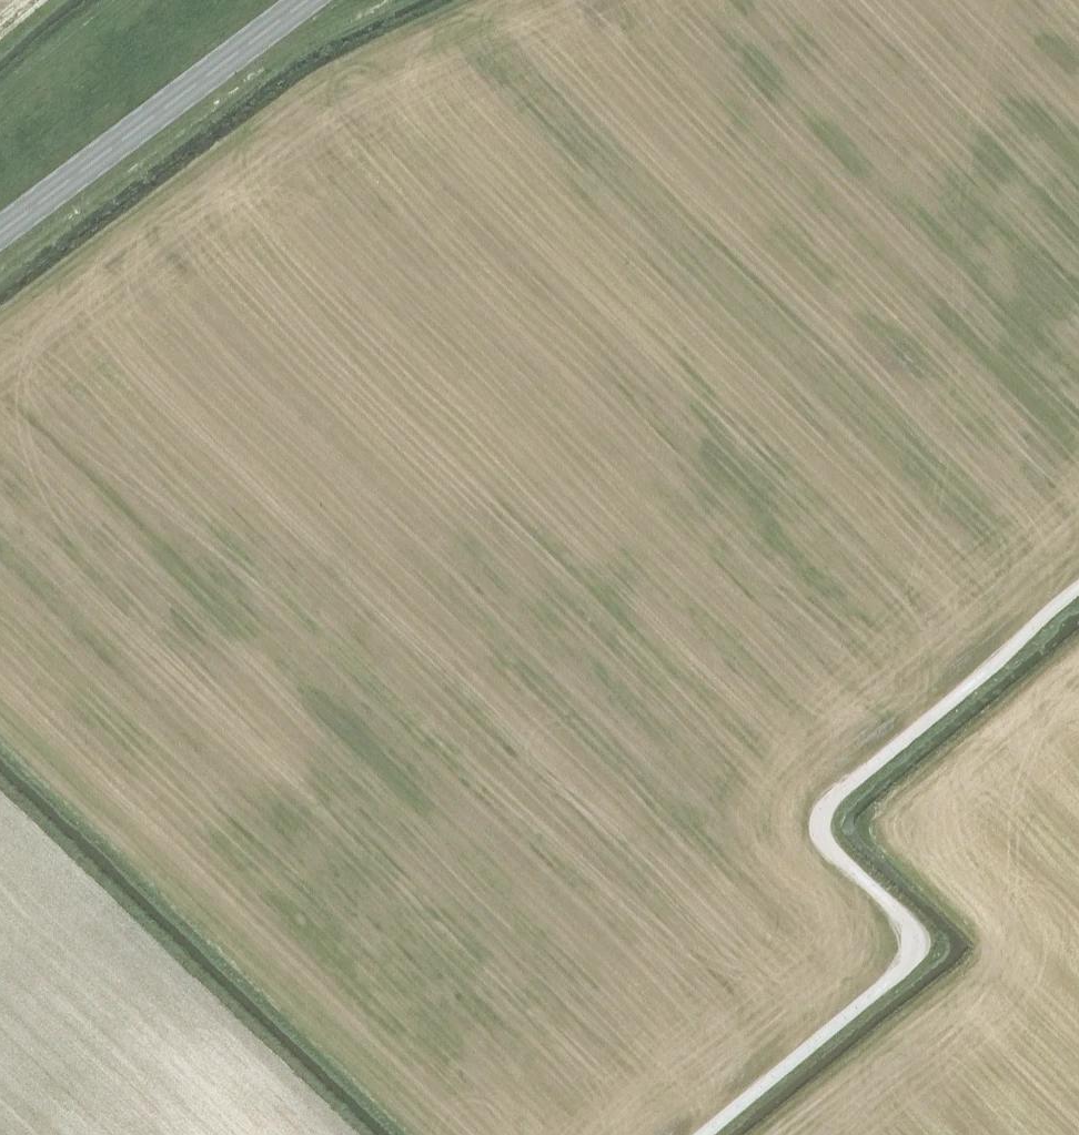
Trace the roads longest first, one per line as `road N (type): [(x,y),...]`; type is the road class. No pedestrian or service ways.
road 1 (track): [(1078,587),(829,802),(822,837),(906,921),(917,941),(912,961),(703,1134)]
road 2 (primary): [(305,0),(0,231)]

